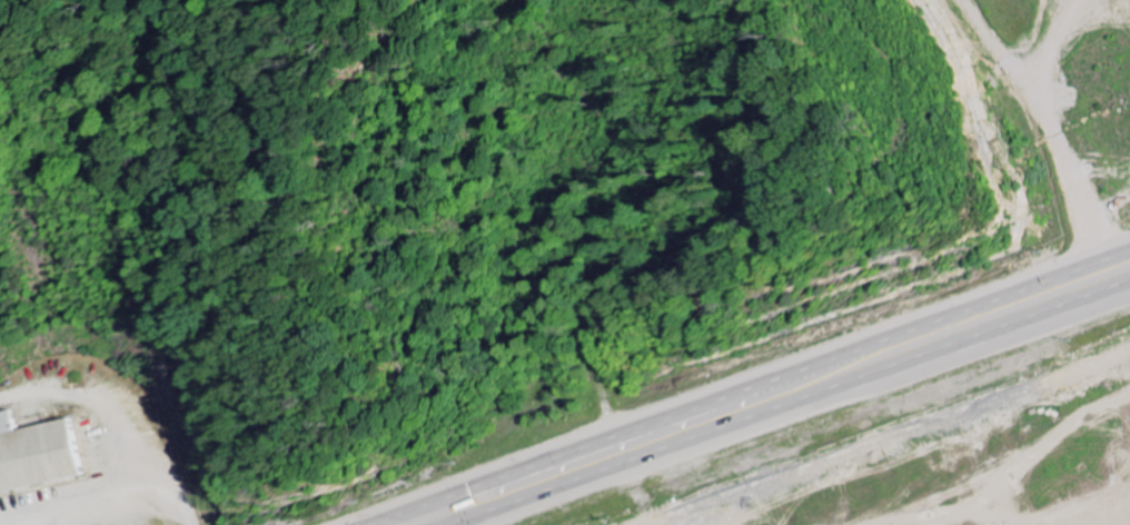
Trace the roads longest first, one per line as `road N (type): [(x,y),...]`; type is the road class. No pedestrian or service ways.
road 1 (trunk): [(1129,247),(356,524)]
road 2 (trunk): [(463,524),(1129,286)]

